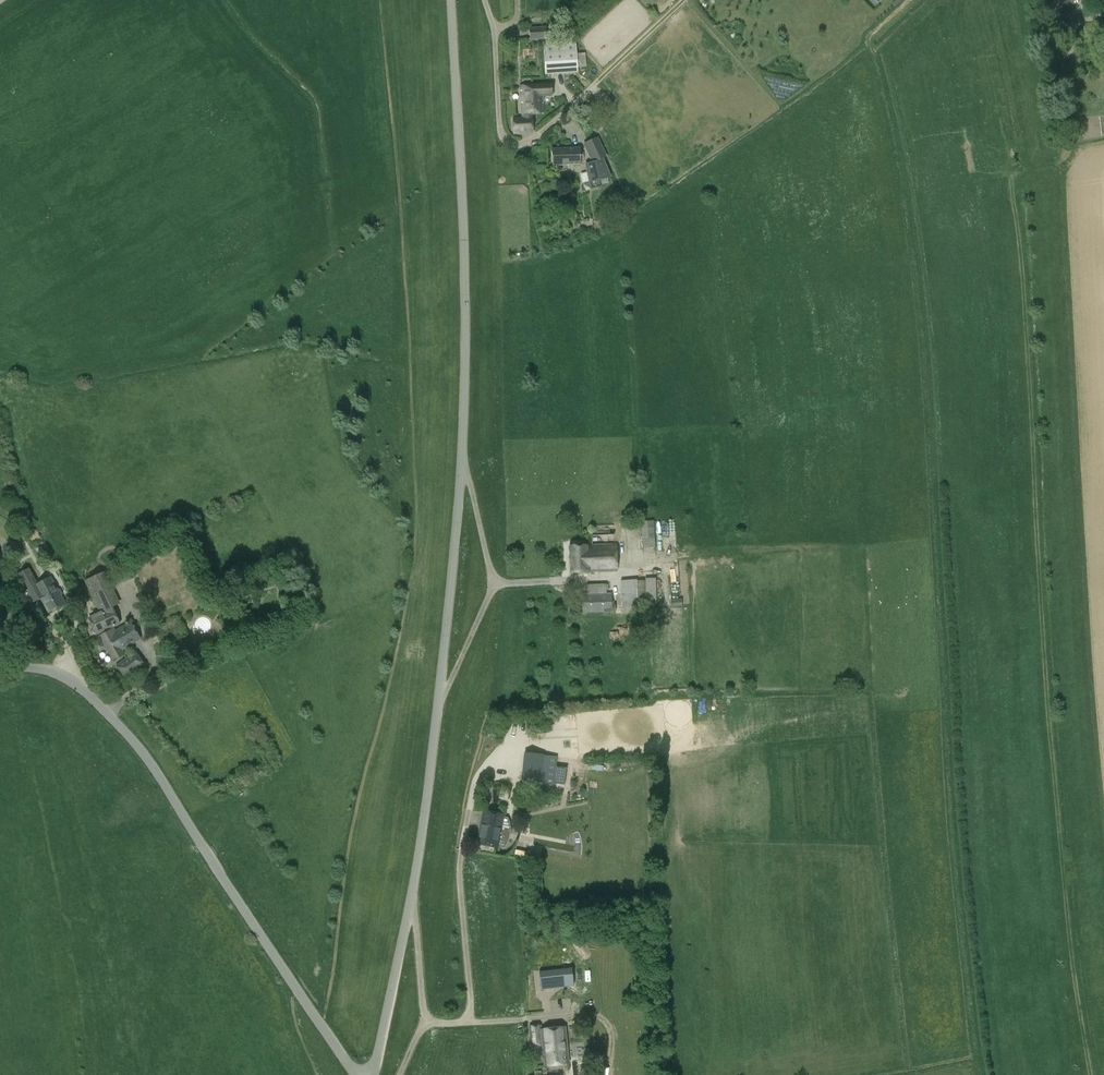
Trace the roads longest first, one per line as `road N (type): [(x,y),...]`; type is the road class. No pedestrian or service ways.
road 1 (tertiary): [(374,1074),(425,814),(460,458),(466,321),(449,0)]
road 2 (track): [(1070,157),(1010,180),(1021,221),(1046,686),(1091,1074)]
road 3 (tertiary): [(356,1074),(158,775),(106,712),(68,679),(33,667)]
road 4 (unclassified): [(485,0),(506,141),(529,143),(598,83)]

